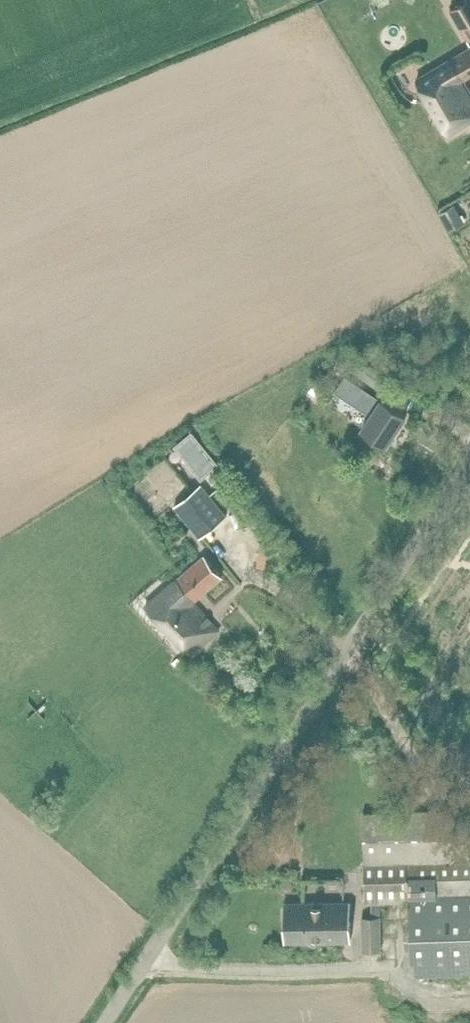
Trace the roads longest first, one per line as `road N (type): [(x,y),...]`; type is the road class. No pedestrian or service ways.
road 1 (unclassified): [(104,1022),(469,469)]

